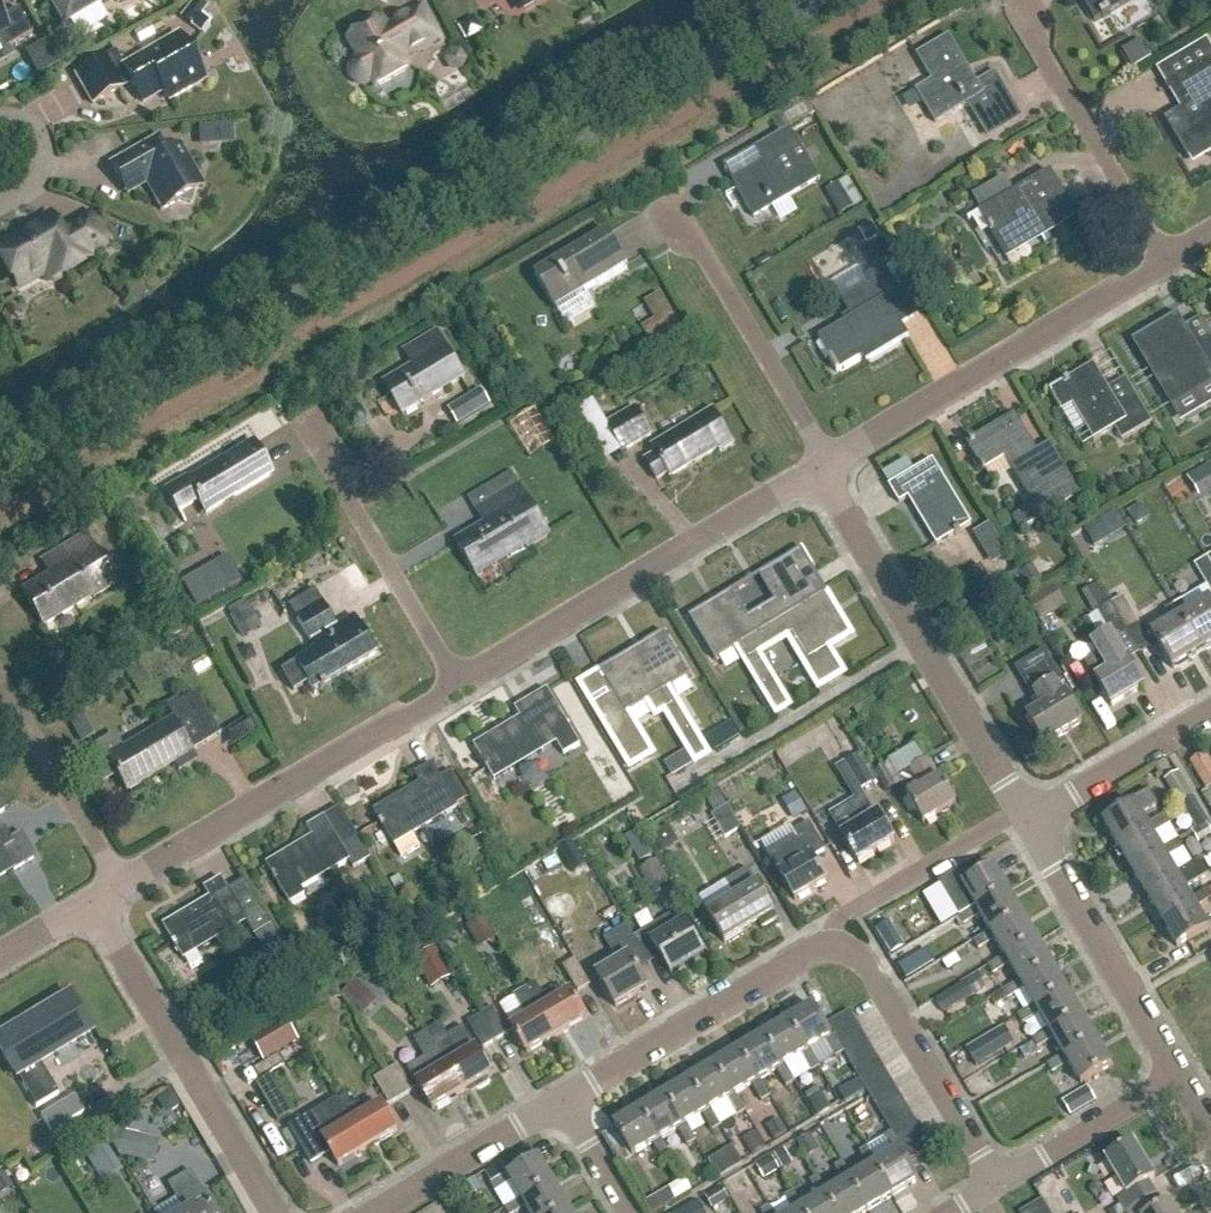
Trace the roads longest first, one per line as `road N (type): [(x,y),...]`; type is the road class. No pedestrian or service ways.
road 1 (tertiary): [(0,461),(824,0)]
road 2 (unclassified): [(461,687),(819,478)]
road 3 (unclassified): [(832,469),(1167,263)]
road 4 (unclassified): [(123,888),(461,687)]
road 5 (unclassified): [(1023,810),(819,478)]
road 6 (unclassified): [(277,1212),(92,906)]
road 7 (unclassified): [(564,1100),(830,948)]
road 8 (unclassified): [(999,1184),(869,969),(851,952),(830,948)]
road 9 (unclassified): [(1179,1076),(1030,821)]
road 10 (unclassified): [(832,469),(690,233)]
road 11 (unclassified): [(461,687),(324,452)]
road 12 (unclassified): [(1167,263),(1030,30)]
road 13 (unclassified): [(123,888),(0,676)]
road 14 (unclassified): [(830,948),(845,917),(1023,810)]
road 15 (unclassified): [(368,1212),(564,1100)]
road 16 (unclassified): [(999,1184),(1179,1076)]
road 17 (unclassified): [(1030,821),(1210,714)]
road 18 (residential): [(0,123),(19,119),(45,137),(49,163),(32,188),(0,207)]
road 19 (unclassified): [(630,1212),(564,1100)]

